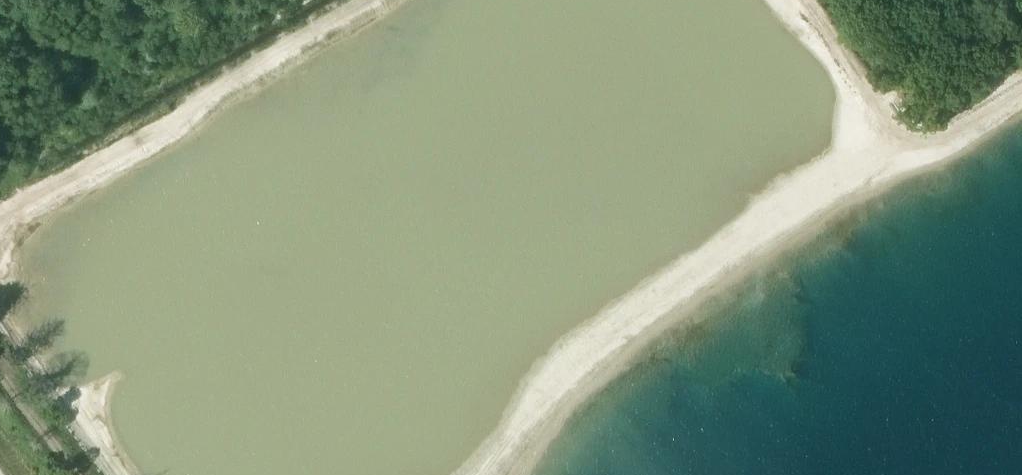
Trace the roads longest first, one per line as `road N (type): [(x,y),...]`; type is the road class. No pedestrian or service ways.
road 1 (track): [(1021,114),(933,171),(865,187)]
road 2 (track): [(81,474),(0,359)]

